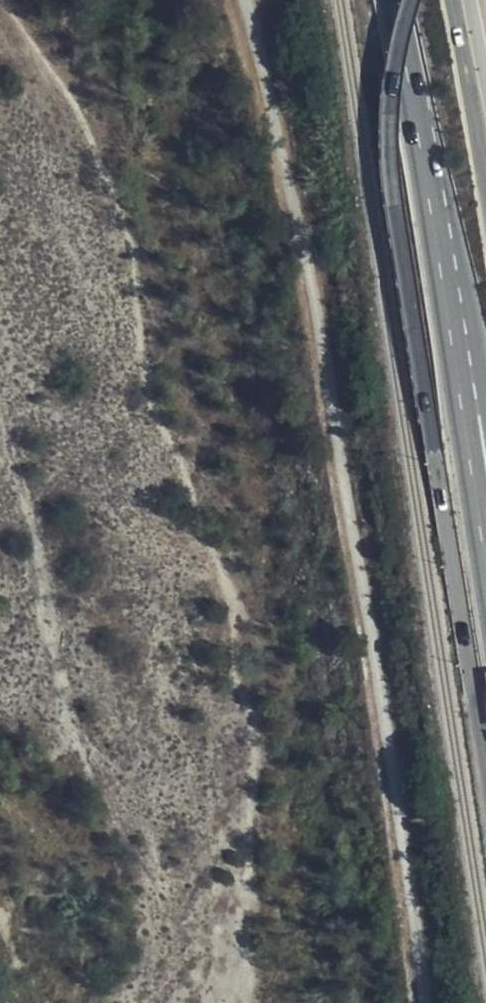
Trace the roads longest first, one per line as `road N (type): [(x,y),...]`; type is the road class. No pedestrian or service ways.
road 1 (track): [(240,0),(287,171),(418,1002)]
road 2 (primary): [(414,0),(398,67),(392,161),(485,772)]
road 3 (primary): [(441,247),(485,547)]
road 4 (primary): [(397,0),(441,247)]
road 5 (primary): [(441,247),(485,421)]
road 6 (primary): [(485,142),(459,0)]

